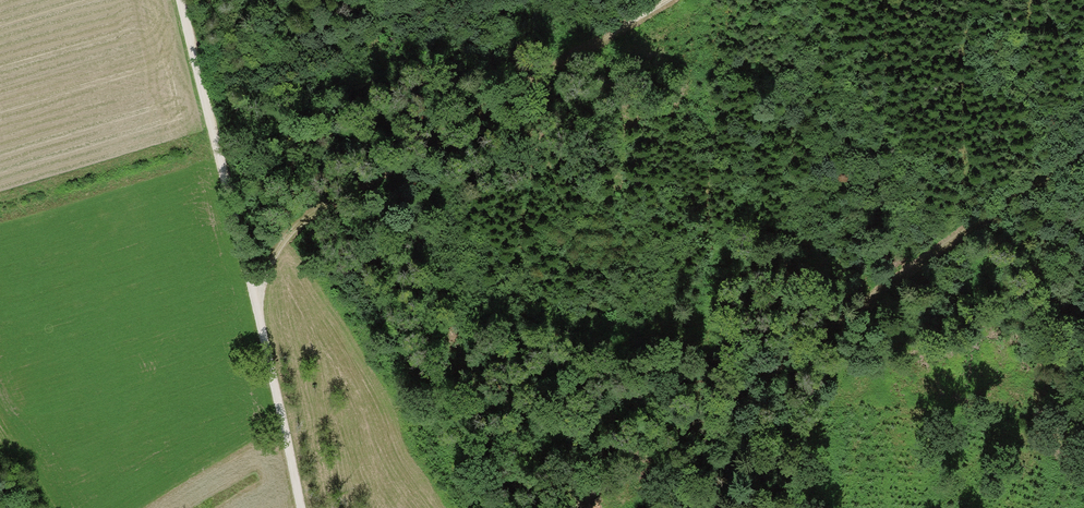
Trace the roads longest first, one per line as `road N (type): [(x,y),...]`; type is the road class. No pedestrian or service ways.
road 1 (track): [(550,507),(1083,145)]
road 2 (track): [(300,507),(180,0)]
road 3 (track): [(248,265),(670,0)]

